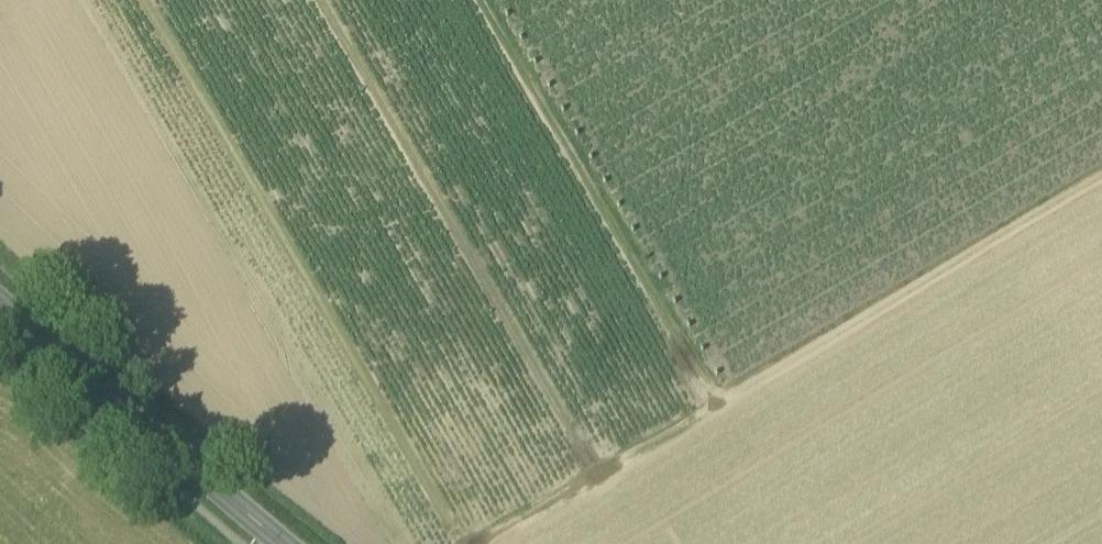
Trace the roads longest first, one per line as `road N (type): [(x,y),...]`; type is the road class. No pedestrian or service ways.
road 1 (tertiary): [(0,310),(276,543)]

